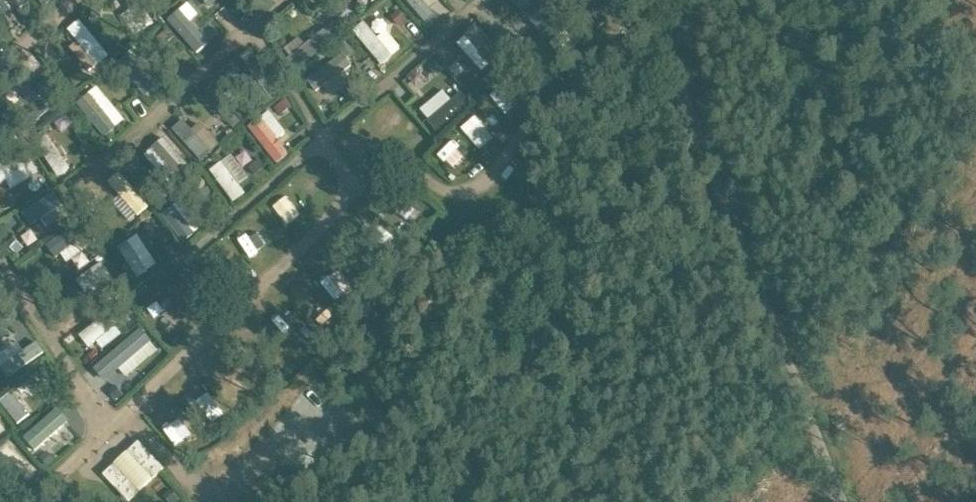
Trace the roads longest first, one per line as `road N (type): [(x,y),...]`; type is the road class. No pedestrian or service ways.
road 1 (unclassified): [(844,501),(651,0)]

